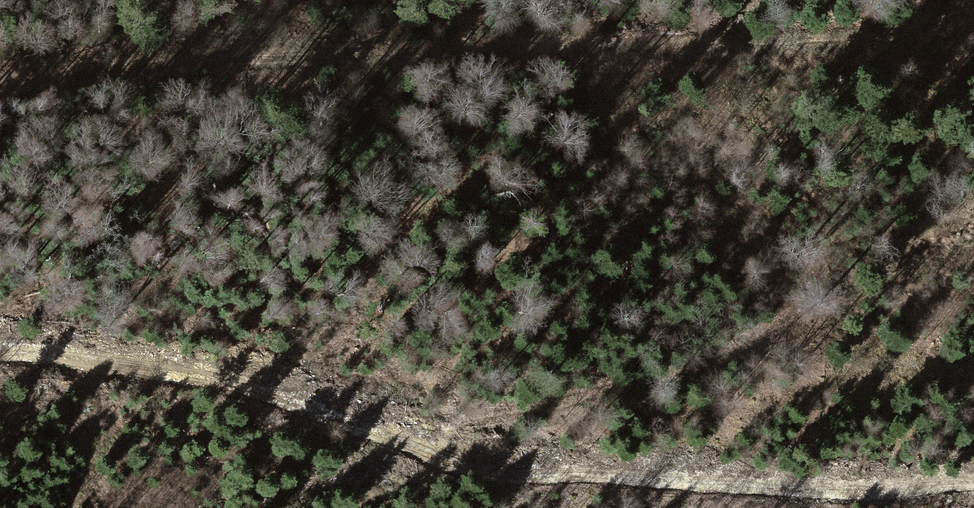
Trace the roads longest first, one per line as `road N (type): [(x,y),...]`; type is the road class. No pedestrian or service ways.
road 1 (track): [(0,352),(170,367),(305,399),(451,453),(663,478),(973,483)]
road 2 (track): [(0,83),(365,52),(855,40),(973,7)]

